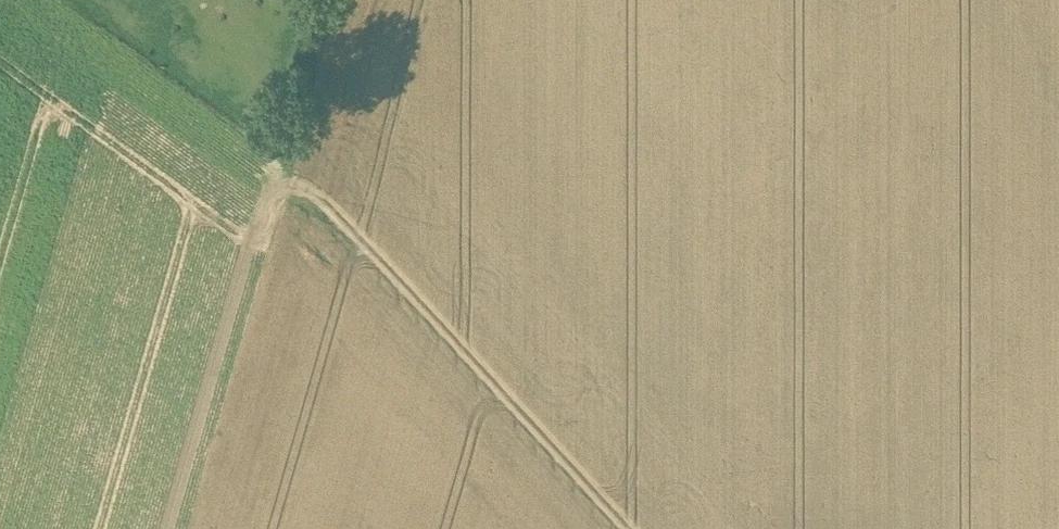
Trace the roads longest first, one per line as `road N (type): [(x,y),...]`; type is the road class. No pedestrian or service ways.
road 1 (track): [(283,169),(623,528)]

